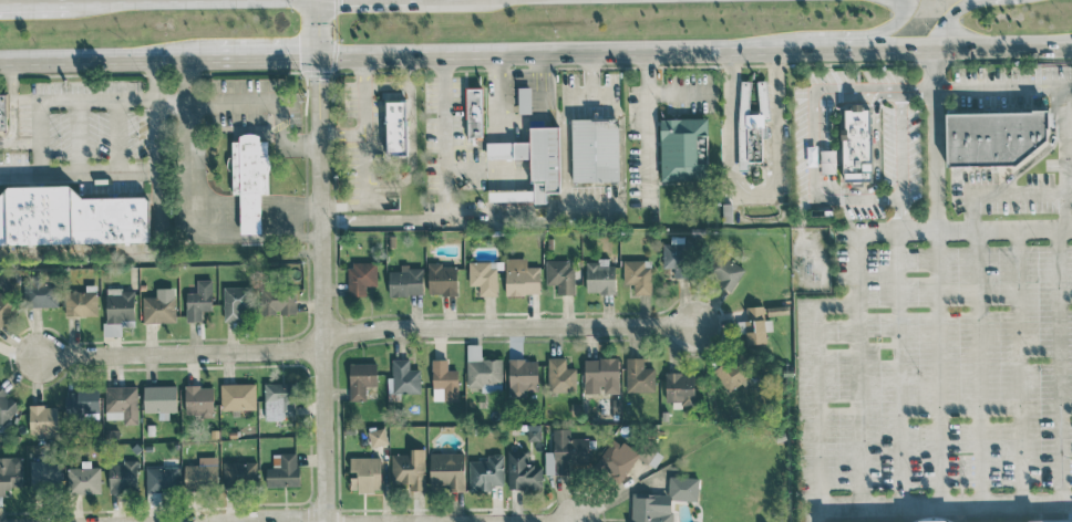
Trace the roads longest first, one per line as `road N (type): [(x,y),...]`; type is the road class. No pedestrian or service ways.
road 1 (secondary): [(318,58),(1071,51)]
road 2 (residential): [(326,521),(319,0)]
road 3 (residential): [(319,338),(408,326),(695,324)]
road 4 (residential): [(226,521),(577,521)]
road 5 (residential): [(32,356),(319,351)]
road 6 (secondary): [(0,62),(197,60)]
road 7 (secondary): [(776,53),(793,41),(883,33),(896,25),(904,0)]
road 8 (secondary): [(197,60),(318,58)]

